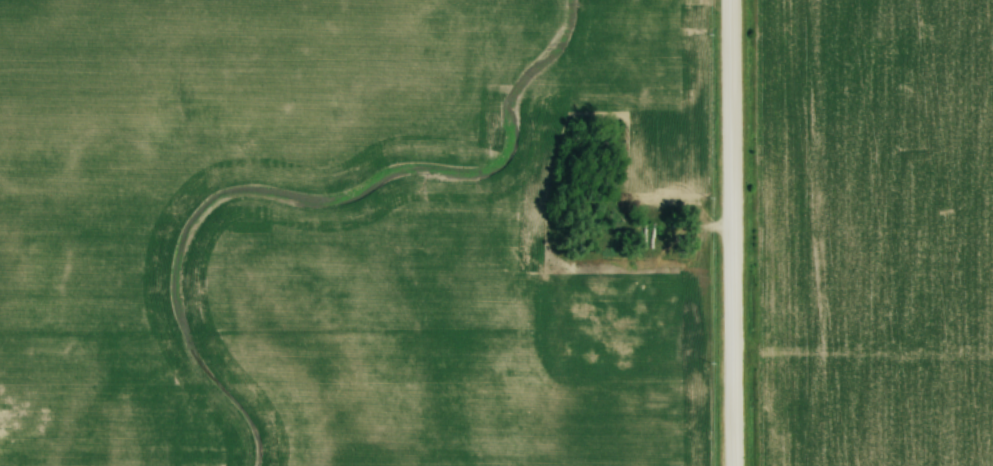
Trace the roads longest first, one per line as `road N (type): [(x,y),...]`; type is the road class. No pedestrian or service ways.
road 1 (tertiary): [(732,465),(729,0)]

